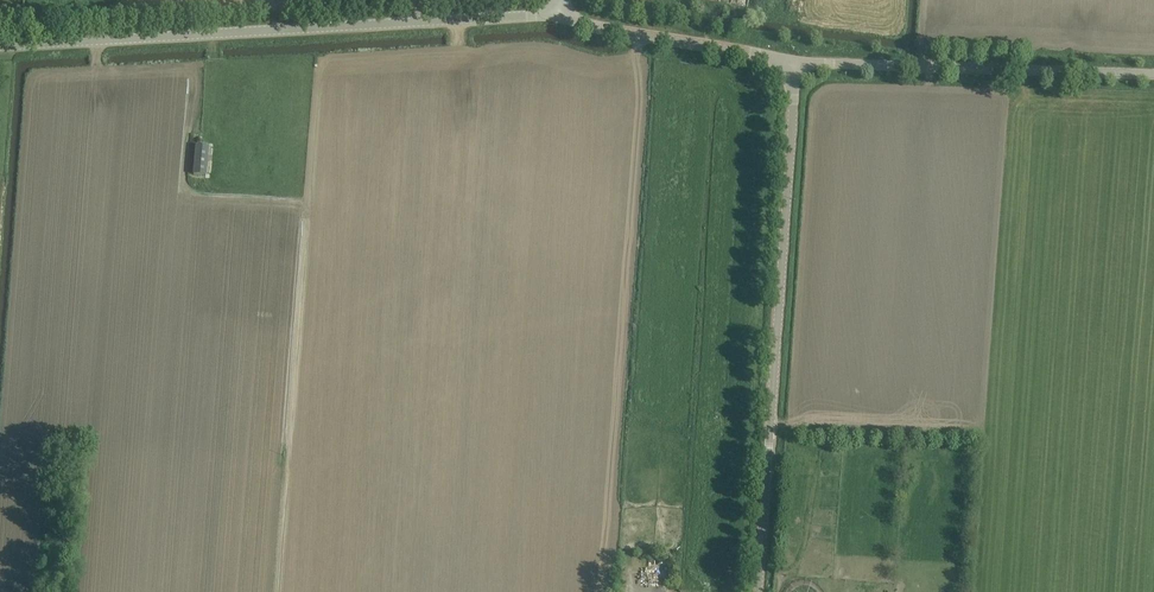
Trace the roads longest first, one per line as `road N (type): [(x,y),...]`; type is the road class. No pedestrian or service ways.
road 1 (unclassified): [(0,47),(564,18)]
road 2 (tertiary): [(758,591),(795,65)]
road 3 (unclassified): [(1153,76),(795,65)]
road 4 (tertiary): [(795,65),(594,31),(564,18)]

